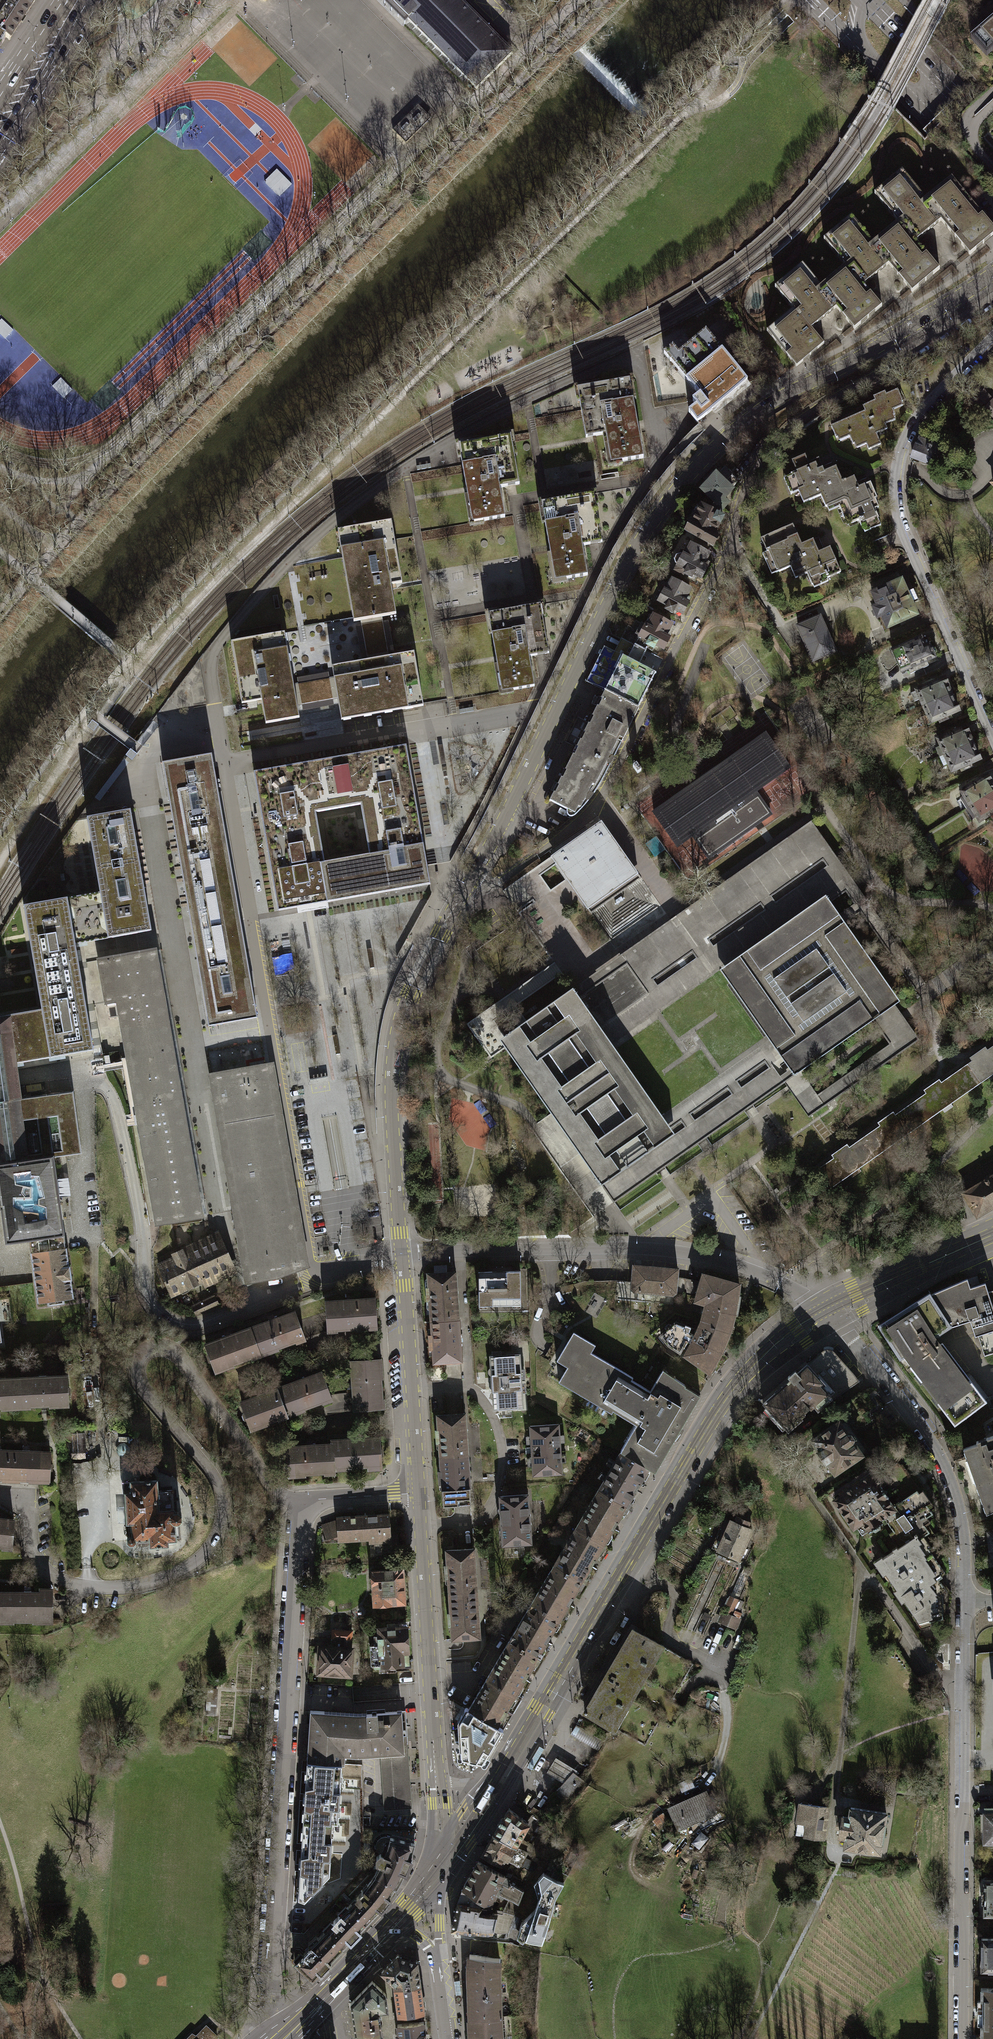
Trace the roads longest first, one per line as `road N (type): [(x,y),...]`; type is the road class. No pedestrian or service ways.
road 1 (tertiary): [(468,884),(605,609),(677,487),(772,401),(992,273)]
road 2 (secondary): [(441,1871),(721,1406),(760,1357),(824,1309)]
road 3 (residential): [(420,1493),(325,1500),(301,1523),(273,1925),(280,2038)]
road 4 (residential): [(597,800),(728,545),(763,458),(802,416),(894,362)]
road 5 (residential): [(992,736),(903,533),(896,493),(903,444),(922,412),(992,339)]
road 6 (residential): [(824,1309),(753,1270),(683,1252),(403,1256)]
road 7 (tertiary): [(403,1256),(392,1085),(398,1034),(468,884)]
road 8 (tertiary): [(441,1871),(420,1493)]
road 9 (residential): [(963,1689),(962,2038)]
road 10 (residential): [(879,1374),(933,1447),(960,1516),(963,1689)]
road 11 (residential): [(963,1689),(939,1677),(778,1445)]
road 12 (tertiary): [(420,1493),(403,1256)]
road 13 (secondary): [(824,1309),(992,1232)]
road 14 (primary): [(864,54),(992,187)]
road 15 (primary): [(992,130),(864,0)]
road 16 (primary): [(0,152),(95,0)]
road 17 (unclassified): [(468,884),(481,888),(498,880),(597,800)]
road 18 (secondary): [(285,2038),(393,1927)]
road 19 (residential): [(879,1374),(778,1445)]

